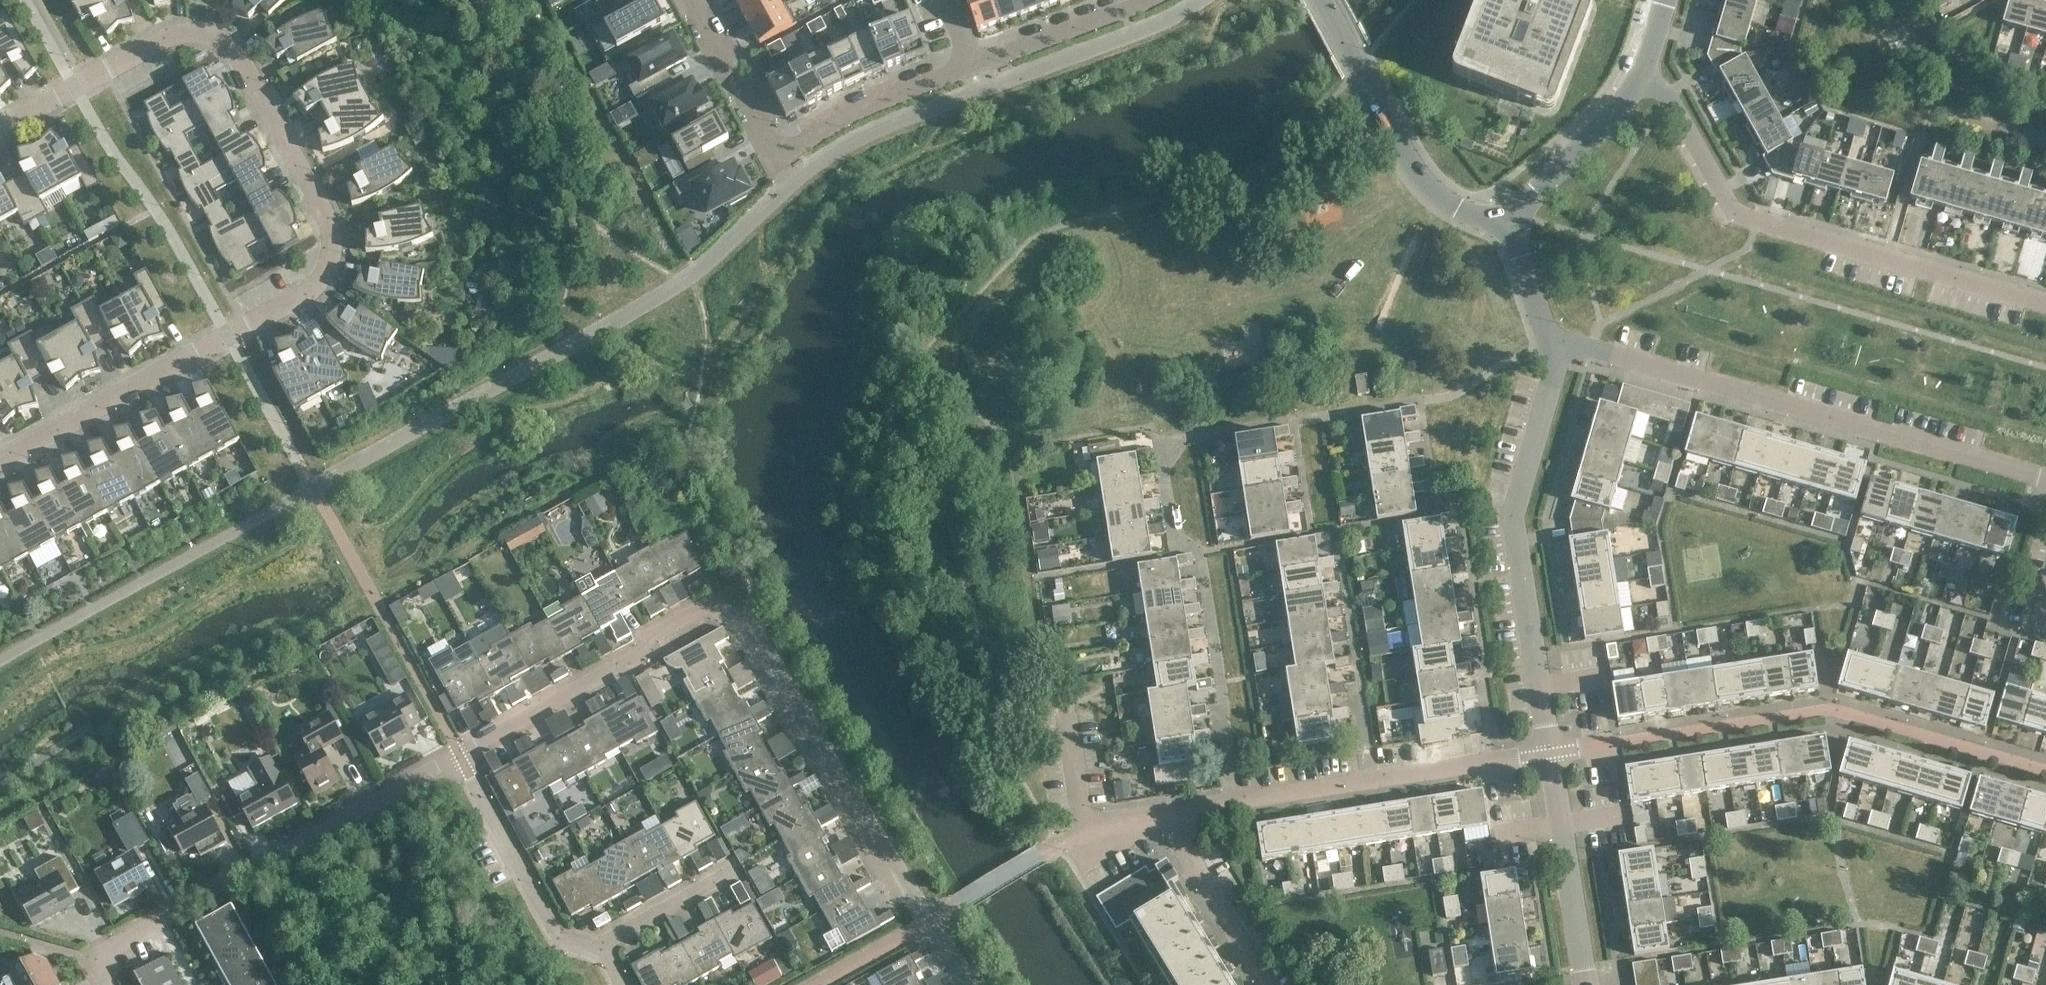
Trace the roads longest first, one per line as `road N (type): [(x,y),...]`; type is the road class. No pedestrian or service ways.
road 1 (residential): [(0,129),(177,38),(216,42),(239,57),(333,236),(328,271),(308,294),(0,465)]
road 2 (residential): [(973,984),(923,919),(742,619),(705,610),(459,754)]
road 3 (residential): [(2045,480),(1590,350),(1556,352)]
road 4 (residential): [(1645,75),(1737,216),(2045,304)]
road 5 (residential): [(459,754),(111,953),(100,968),(106,984)]
road 6 (residential): [(1556,352),(1512,516),(1550,753)]
road 7 (residential): [(967,69),(855,113),(779,155),(702,0)]
road 8 (residential): [(1178,811),(1550,753)]
road 9 (residential): [(1320,0),(1438,197),(1470,213),(1506,213)]
road 10 (residential): [(584,958),(459,754)]
road 11 (residential): [(1550,753),(1587,984)]
road 12 (residential): [(1269,984),(1182,855),(1178,811)]
road 13 (residential): [(1506,213),(1645,75)]
road 14 (residential): [(1146,0),(967,69)]
road 15 (residential): [(584,958),(735,874)]
road 16 (residential): [(1556,352),(1543,340),(1506,213)]

